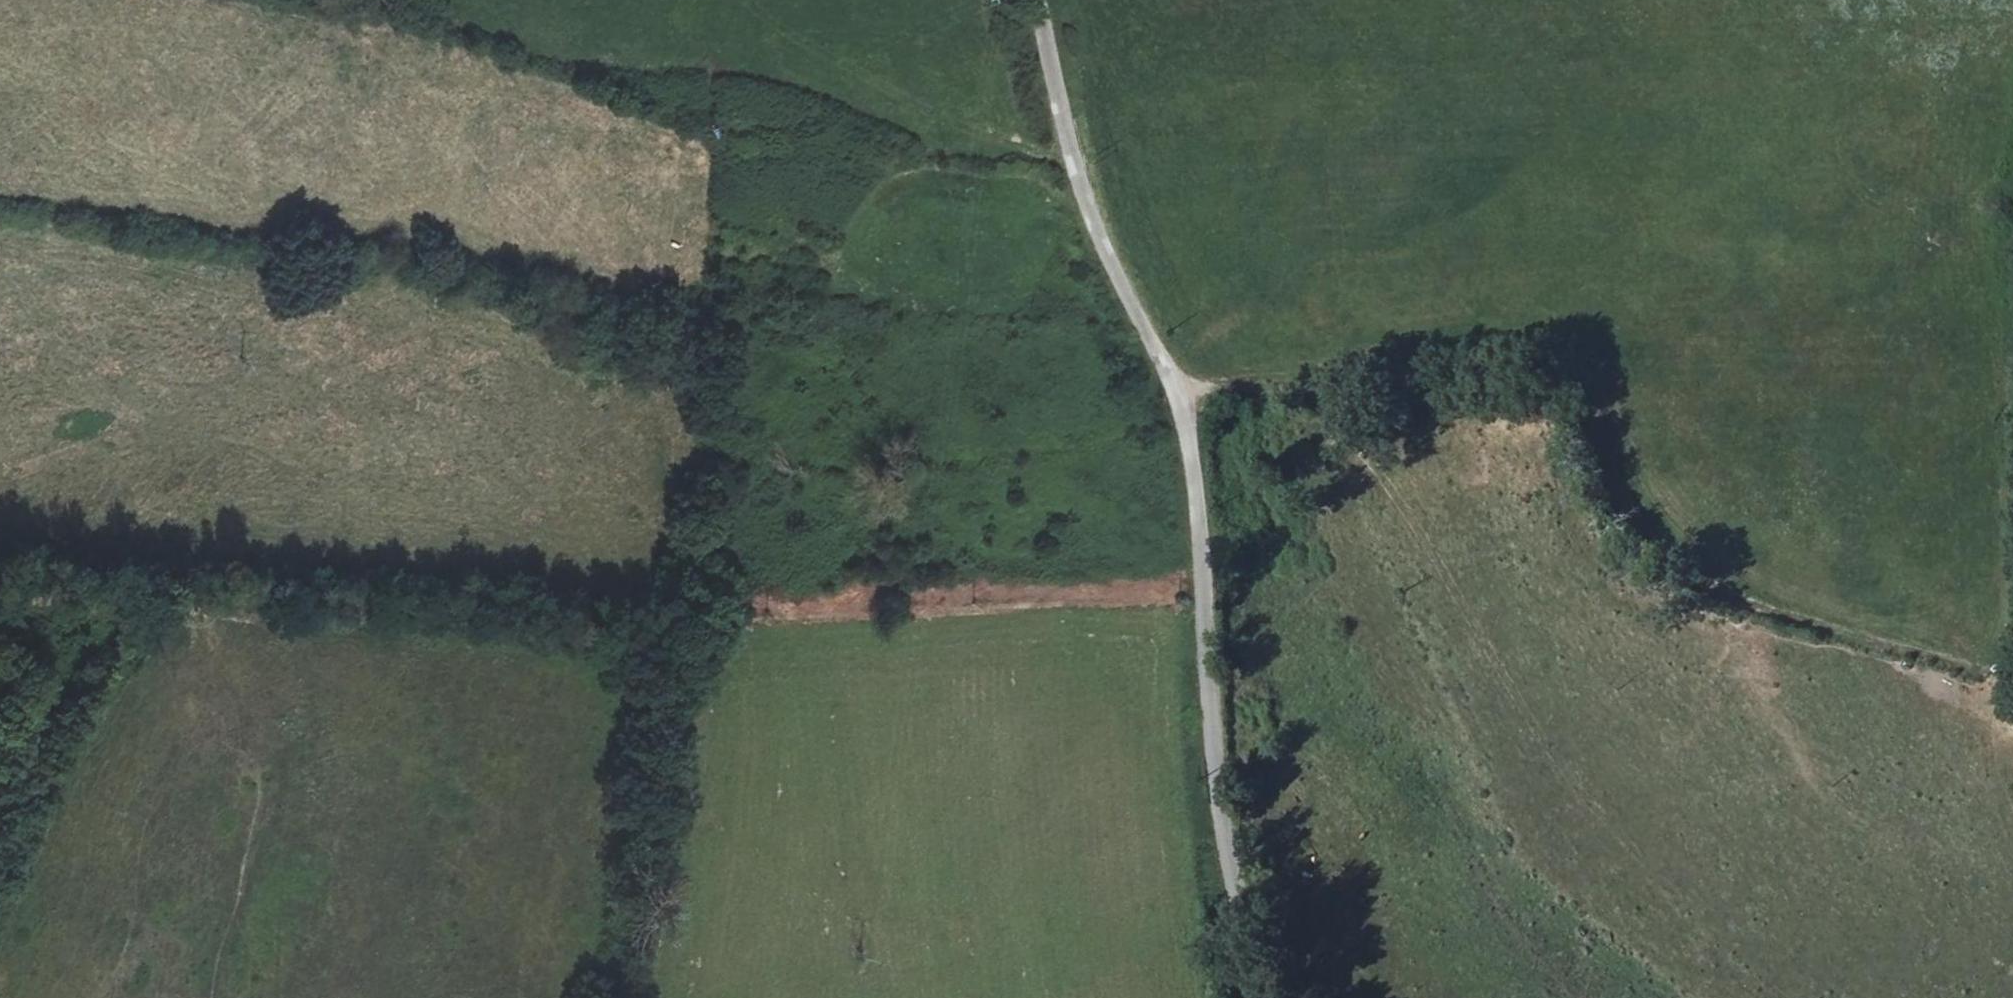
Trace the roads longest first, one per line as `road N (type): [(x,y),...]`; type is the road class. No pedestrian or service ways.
road 1 (unclassified): [(1039,0),(1087,219),(1174,386),(1189,434),(1214,766),(1246,997)]
road 2 (track): [(2012,674),(1752,608),(1654,557),(1594,414),(1564,383),(1232,393),(1174,386)]

